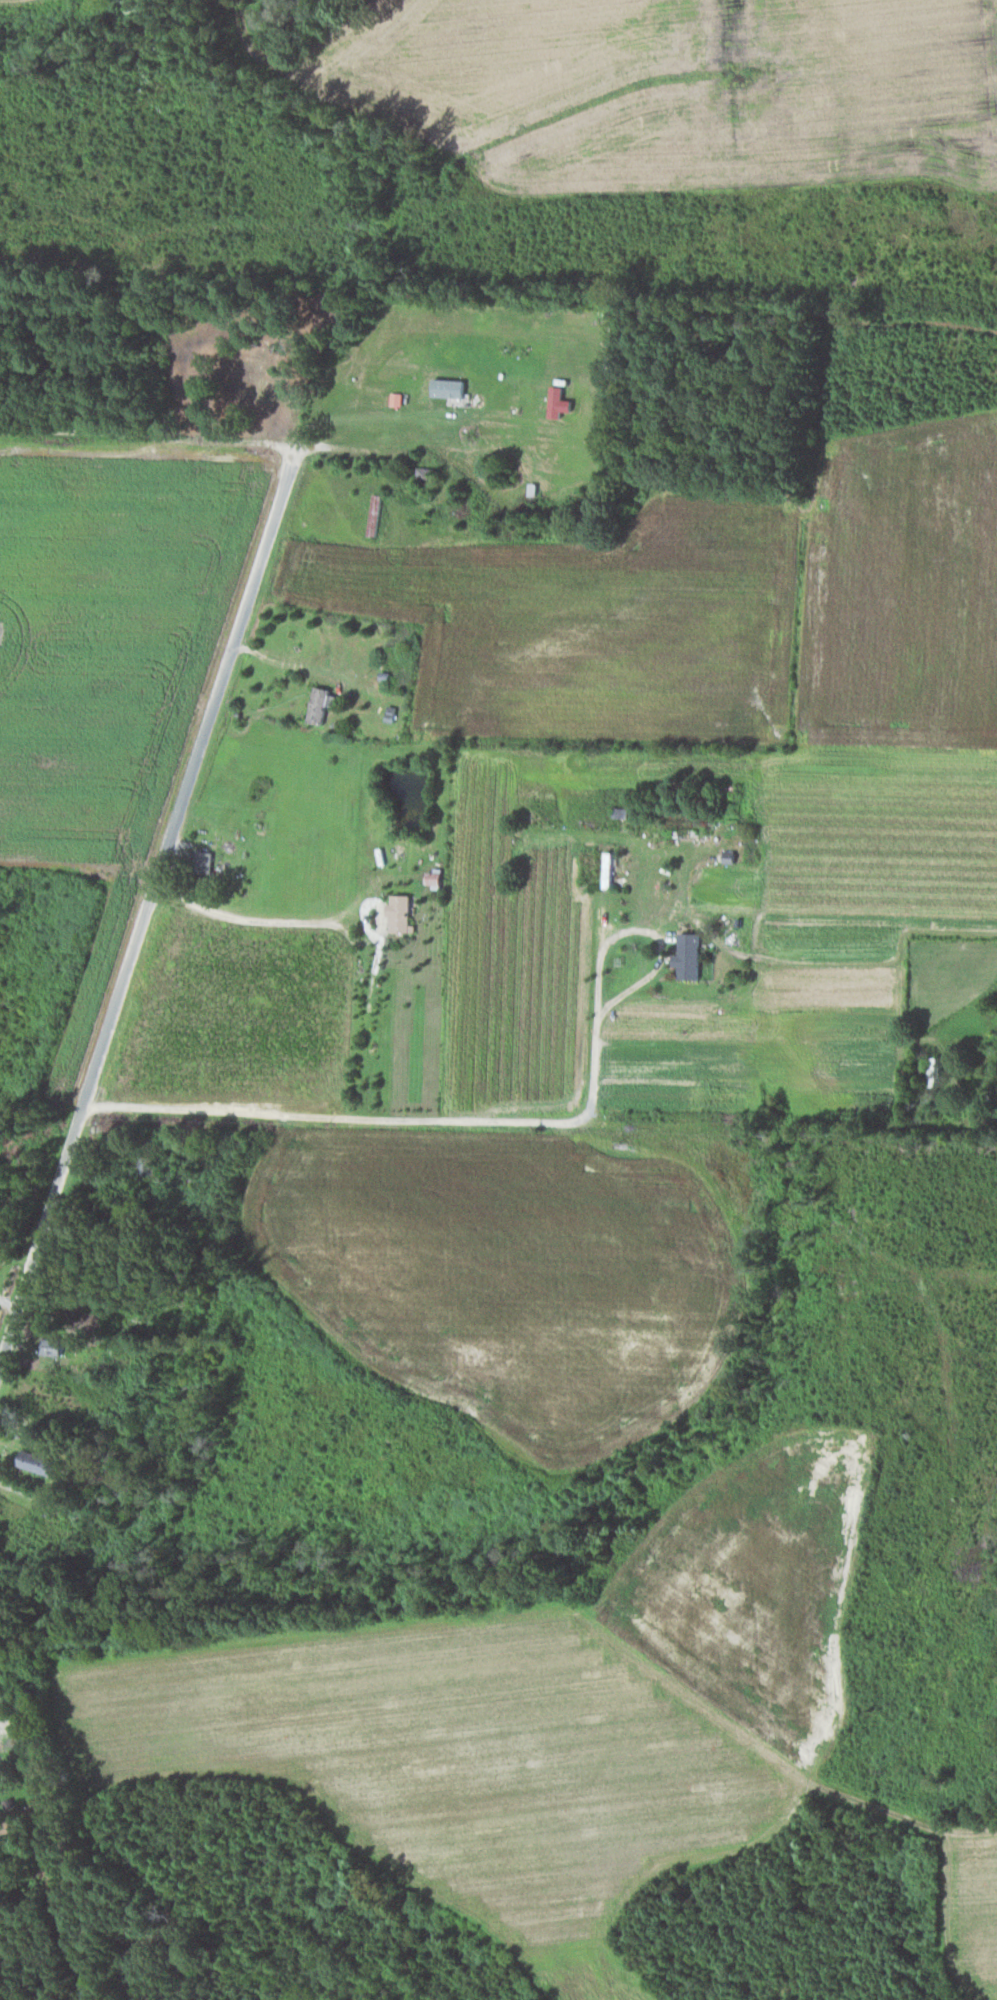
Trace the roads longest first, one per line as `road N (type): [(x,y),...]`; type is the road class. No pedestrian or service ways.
road 1 (residential): [(0,1366),(298,432)]

